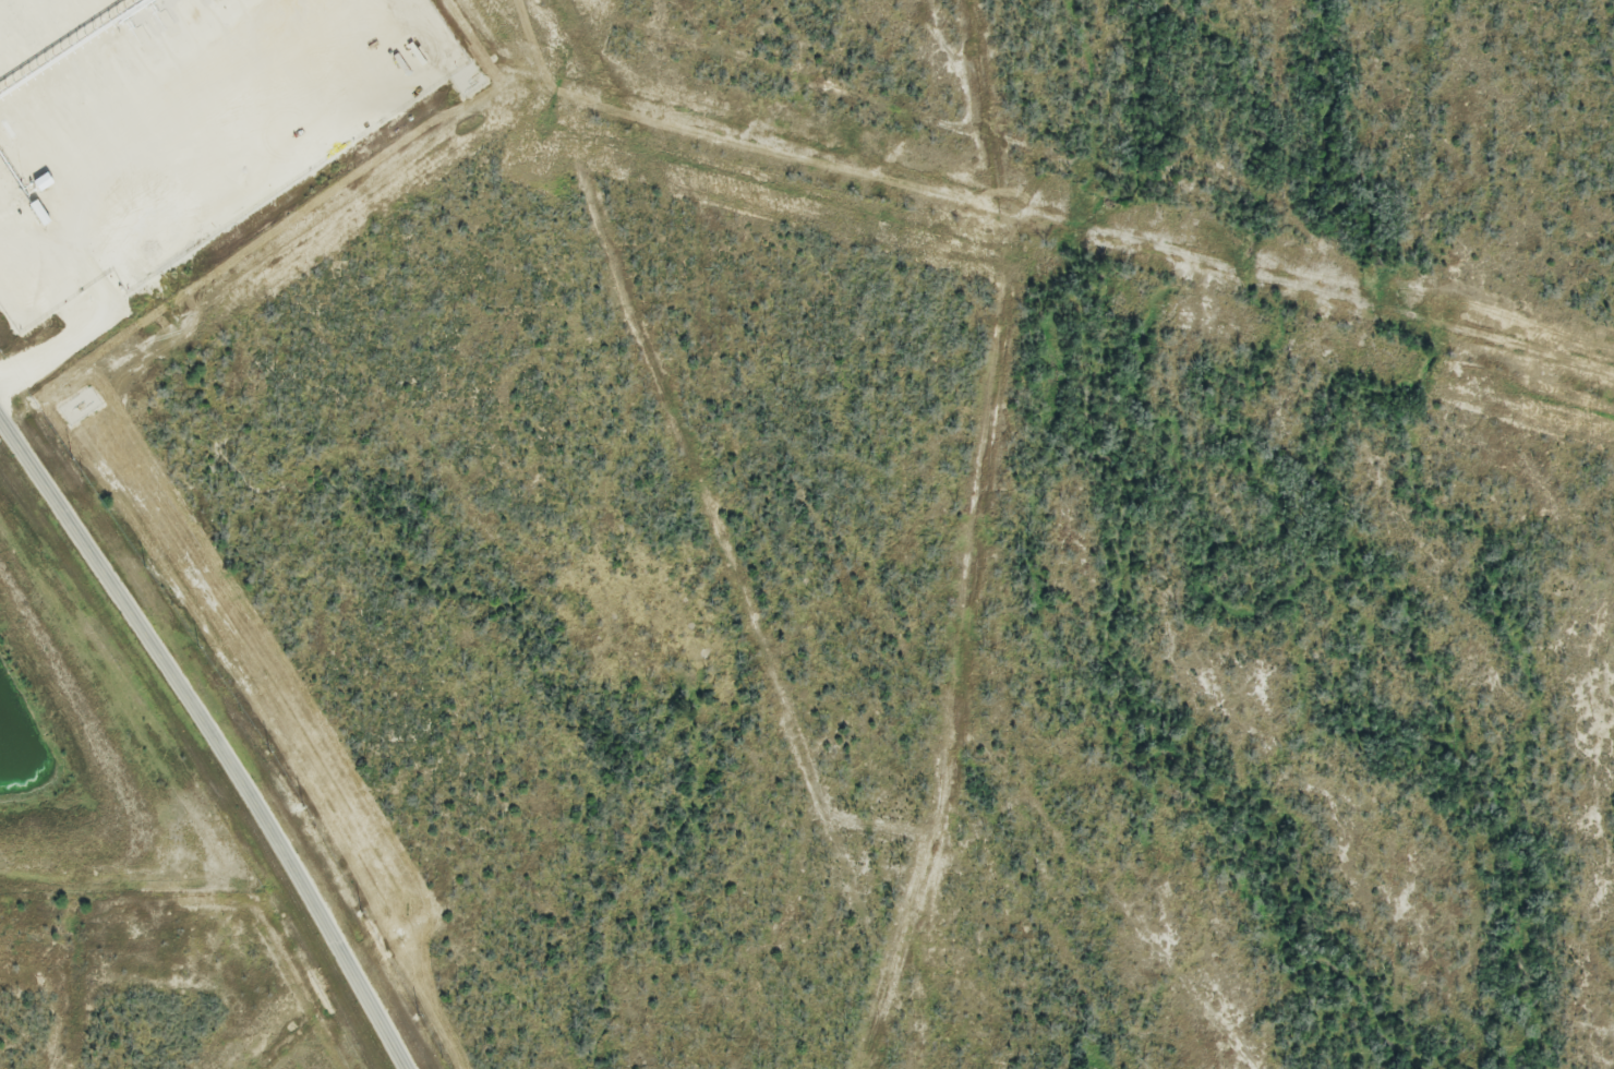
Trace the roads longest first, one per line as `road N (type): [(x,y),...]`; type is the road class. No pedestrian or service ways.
road 1 (tertiary): [(0,417),(251,796),(406,1068)]

